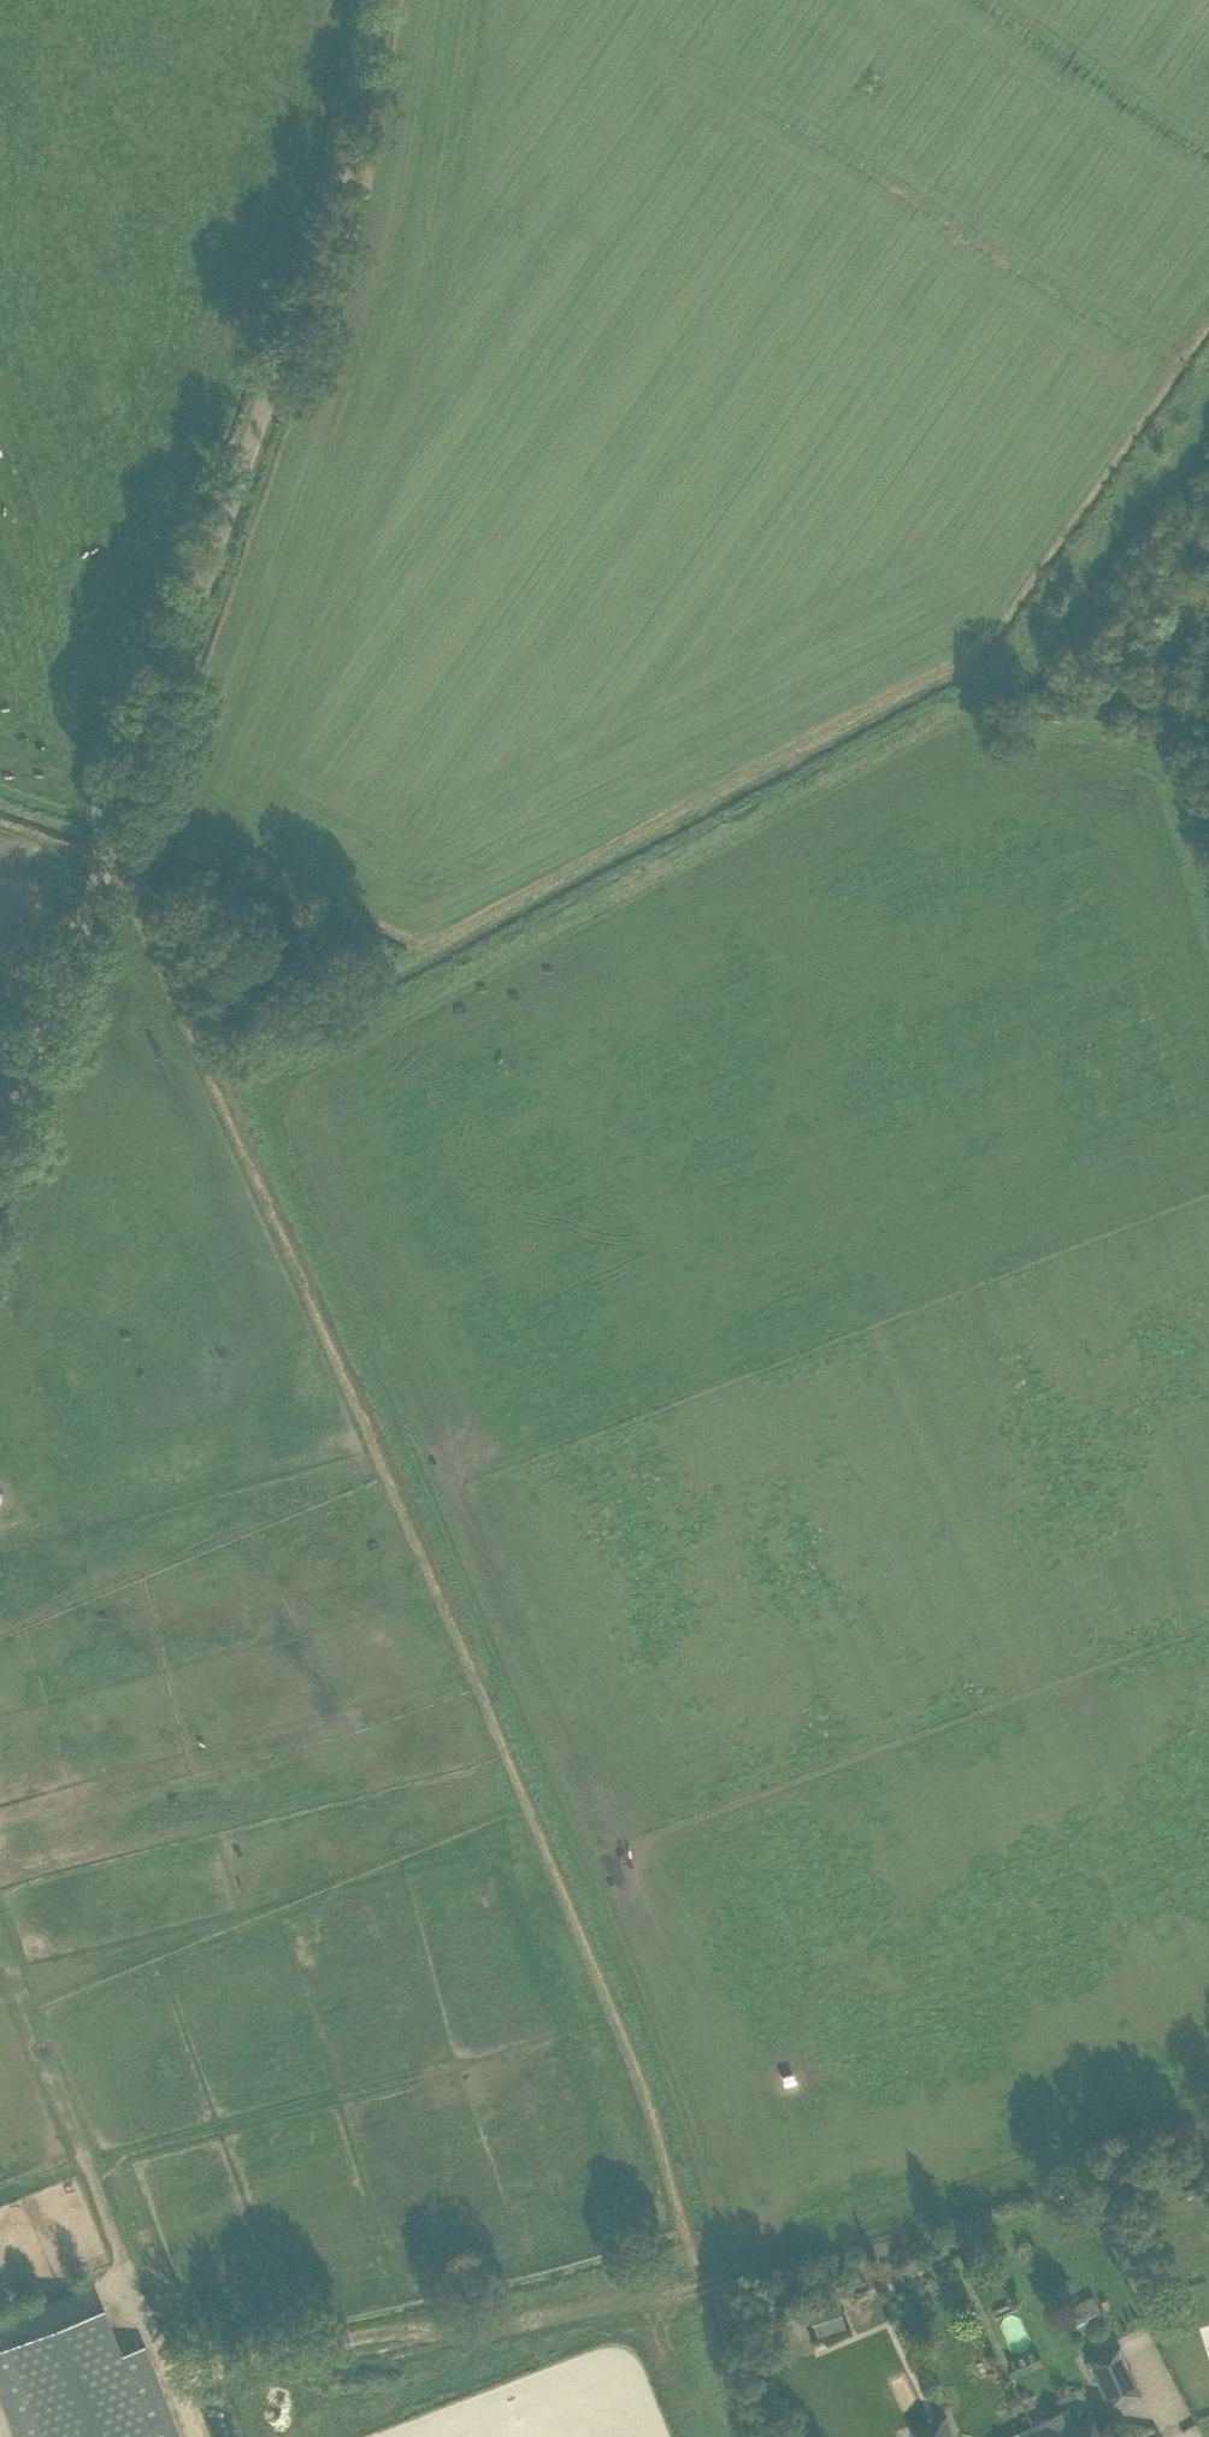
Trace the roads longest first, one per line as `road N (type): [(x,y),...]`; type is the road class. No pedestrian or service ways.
road 1 (unclassified): [(0,1149),(345,159),(371,0)]

